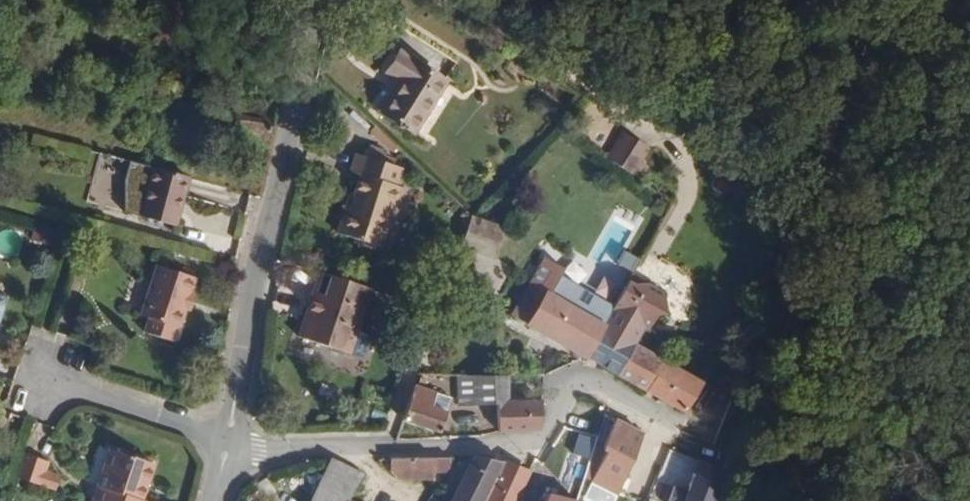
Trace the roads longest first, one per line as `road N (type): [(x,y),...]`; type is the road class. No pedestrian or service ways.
road 1 (residential): [(228,443),(272,450),(545,440),(578,374),(675,420)]
road 2 (residential): [(228,443),(266,219),(324,0)]
road 3 (residential): [(39,381),(228,443)]

